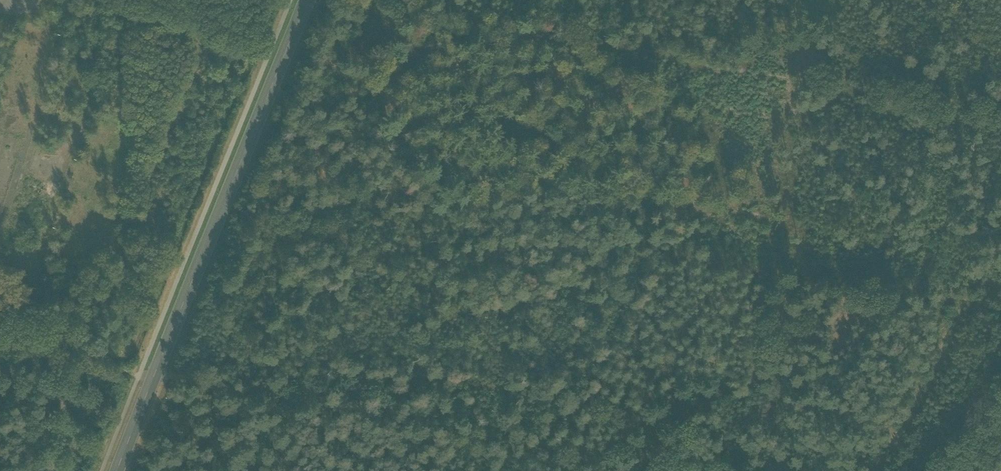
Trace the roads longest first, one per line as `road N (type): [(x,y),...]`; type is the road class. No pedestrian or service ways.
road 1 (primary): [(118,470),(305,0)]
road 2 (track): [(153,377),(650,470)]

